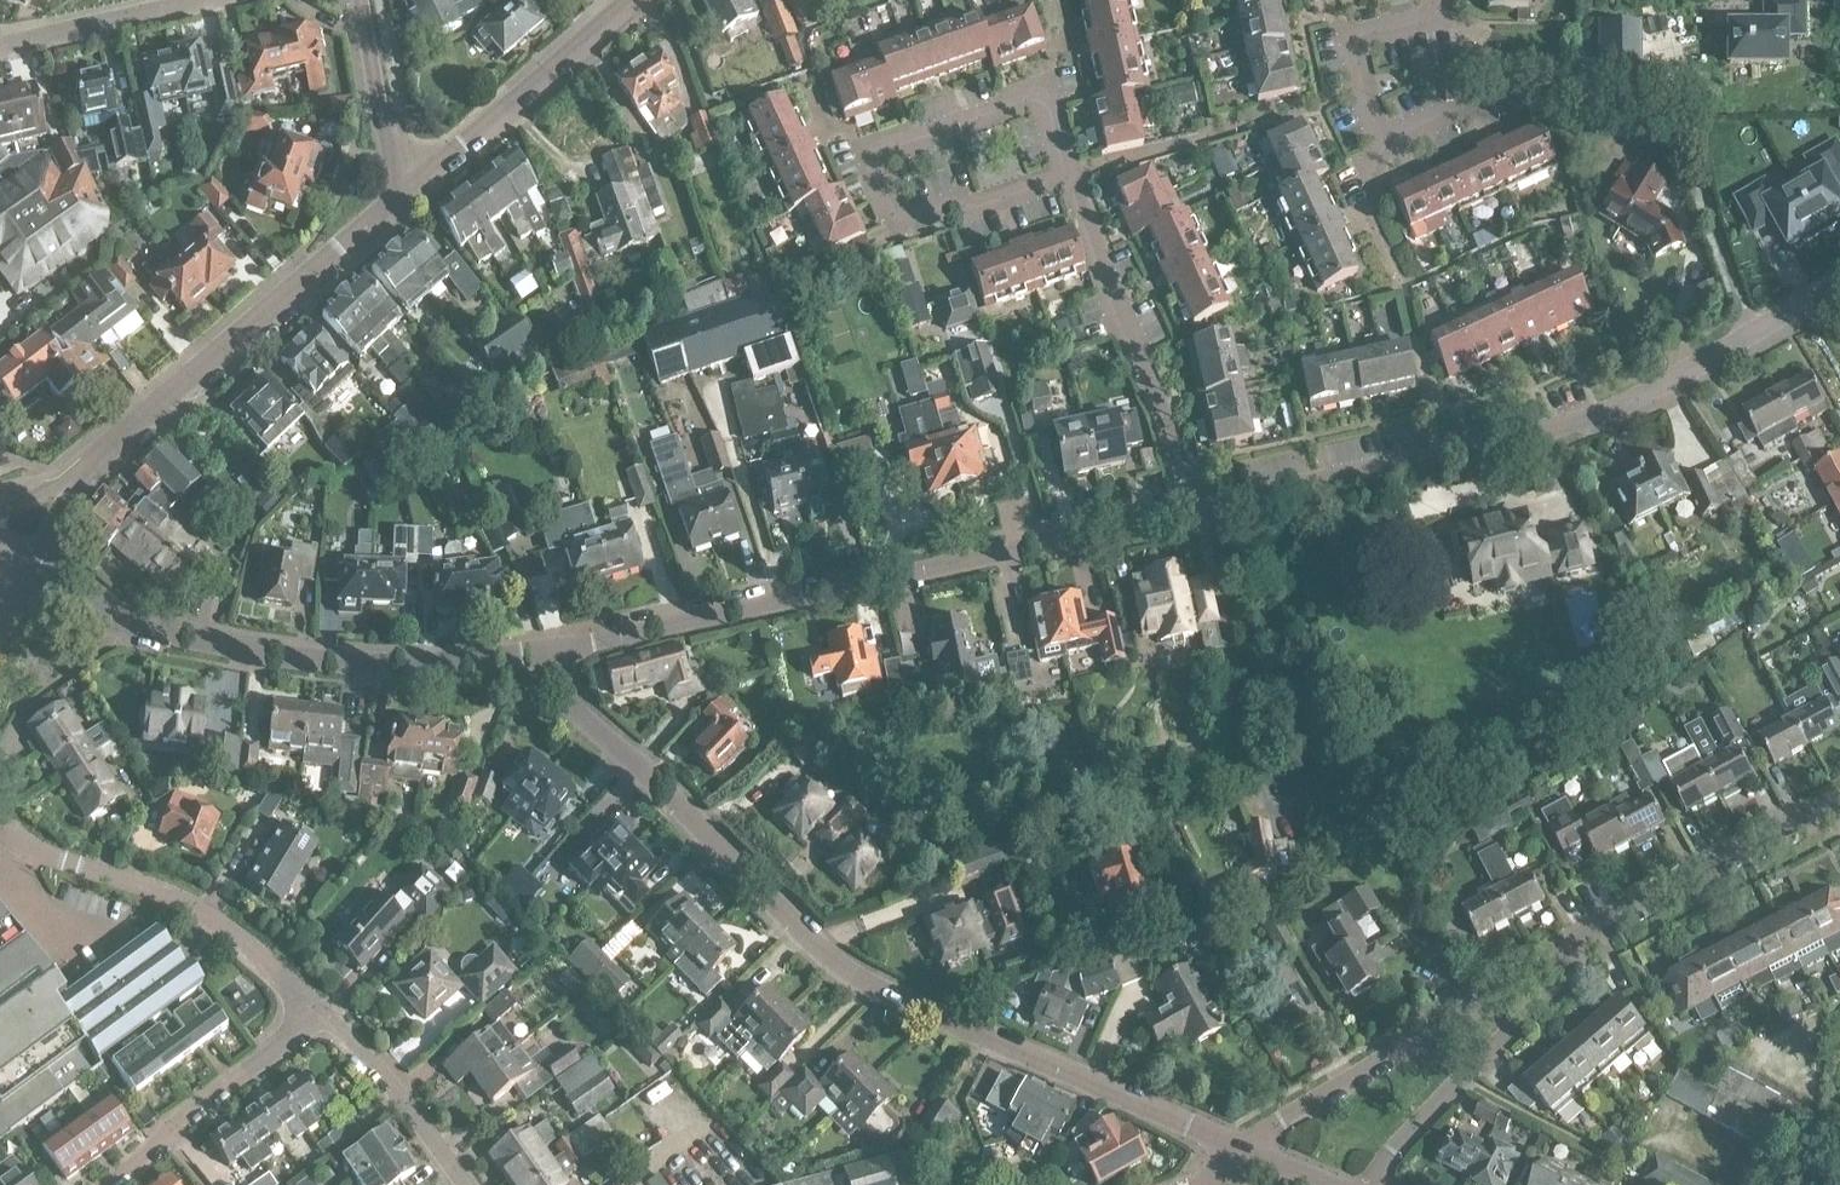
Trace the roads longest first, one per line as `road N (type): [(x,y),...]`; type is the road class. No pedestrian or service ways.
road 1 (residential): [(1246,1150),(875,989),(824,953),(570,704),(558,651)]
road 2 (residential): [(1190,510),(1606,413),(1825,296)]
road 3 (residential): [(558,651),(1190,510)]
road 4 (residential): [(14,584),(167,636),(304,659),(427,663),(558,651)]
road 5 (tertiary): [(70,486),(416,185)]
road 6 (residential): [(1246,1150),(1566,955)]
road 7 (residential): [(314,1012),(252,947),(208,915),(170,894),(43,855),(0,828)]
road 8 (residential): [(1068,176),(1045,92),(862,153),(898,230)]
road 9 (residential): [(1190,510),(1167,425),(1068,176)]
road 10 (residential): [(1566,955),(1689,880),(1839,810)]
road 11 (residential): [(1377,1184),(1394,1148),(1558,984),(1566,955)]
road 12 (tertiary): [(416,185),(631,0)]
road 13 (residential): [(107,1184),(314,1012)]
road 14 (residential): [(465,1184),(348,1036),(314,1012)]
road 15 (residential): [(213,0),(0,45)]
road 16 (residential): [(1392,142),(1365,97),(1357,36),(1436,17),(1437,0)]
road 17 (tertiary): [(416,185),(383,136),(357,0)]
road 18 (residential): [(898,230),(1068,176)]
road 19 (residential): [(1397,278),(1369,219),(1374,169),(1392,142)]

